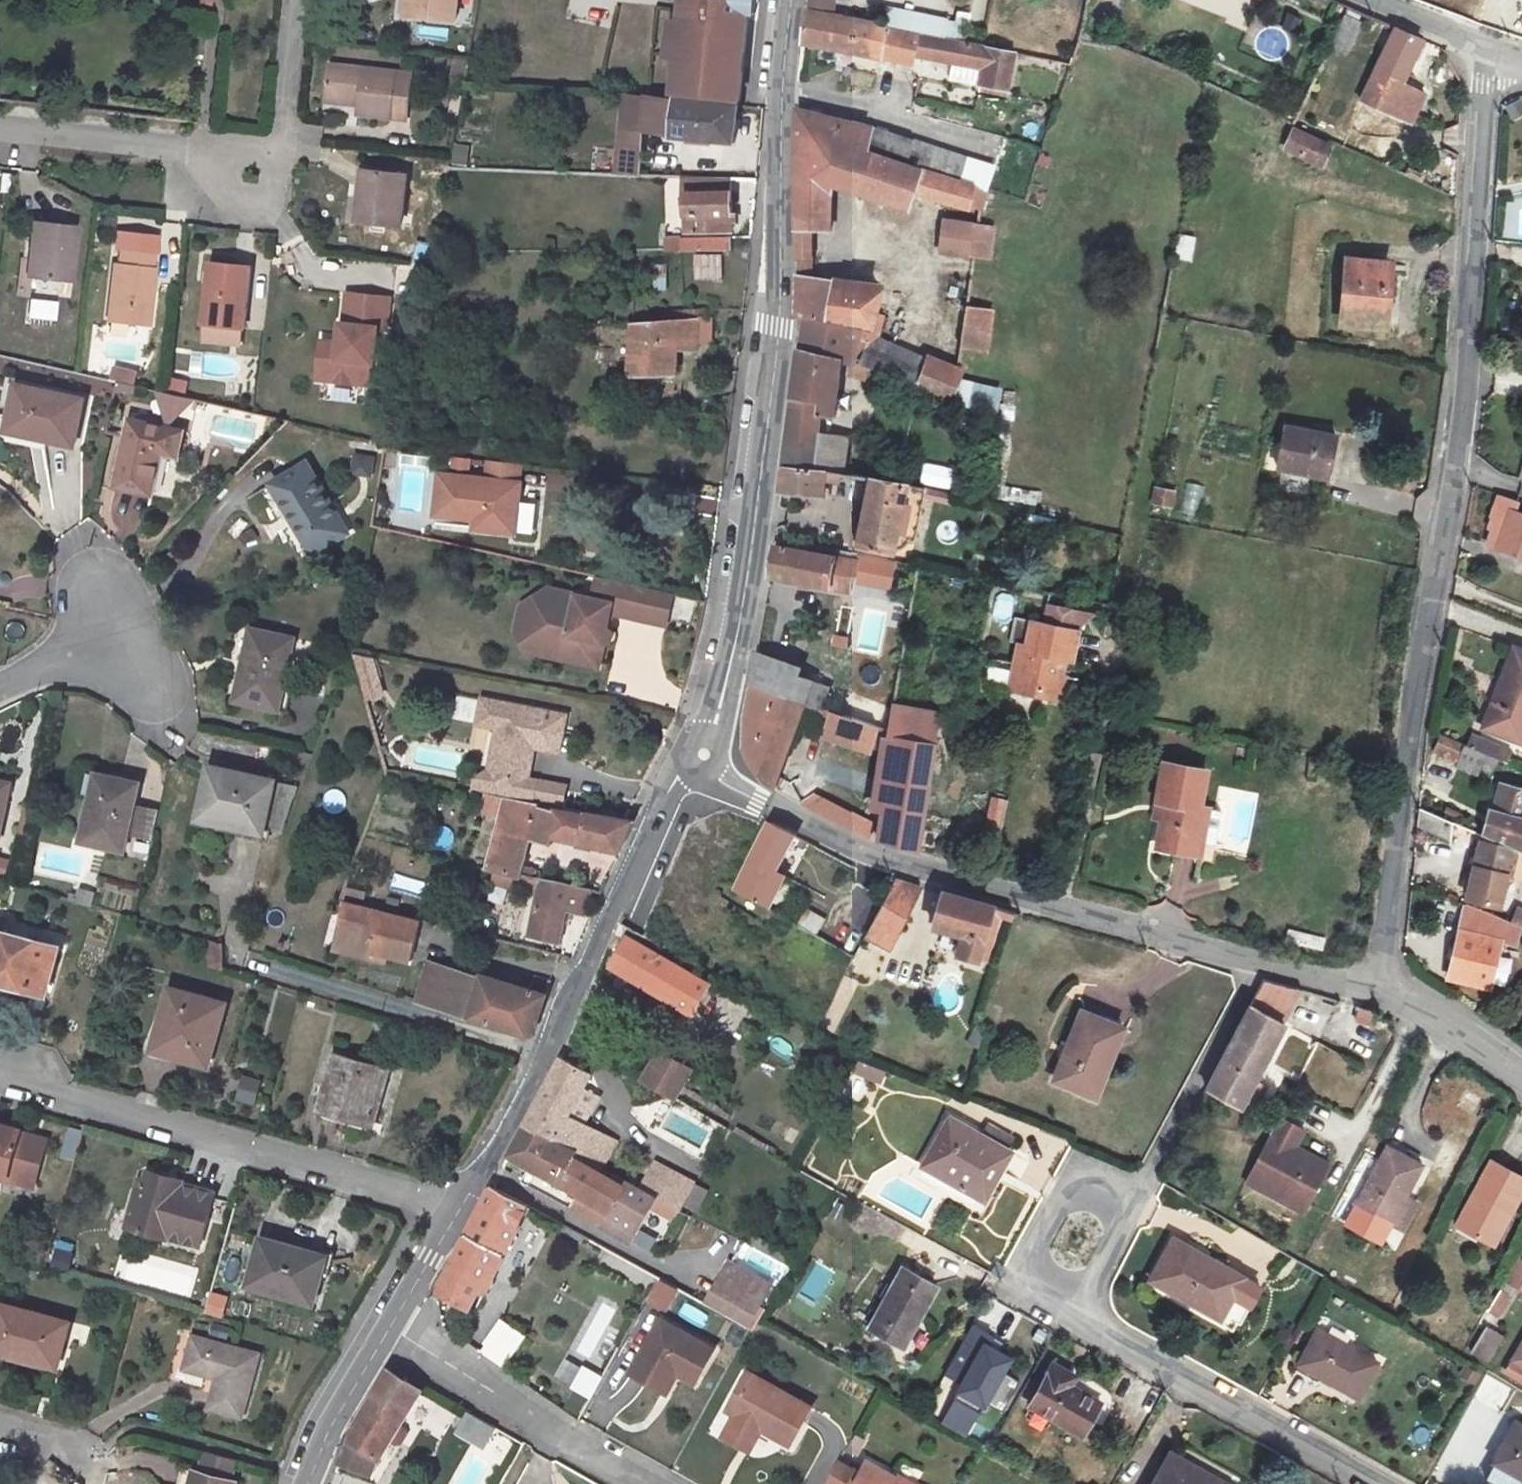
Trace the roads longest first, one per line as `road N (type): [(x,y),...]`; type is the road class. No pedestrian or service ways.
road 1 (residential): [(1487,59),(1467,345),(1370,985)]
road 2 (residential): [(792,0),(780,103),(779,317),(750,544),(722,697),(701,756)]
road 3 (unclassified): [(701,756),(764,802),(856,850),(1242,953)]
road 4 (residential): [(701,756),(648,832),(453,1214)]
road 5 (residential): [(0,1078),(453,1214)]
road 6 (residential): [(1370,1483),(1070,1321)]
road 7 (residential): [(669,1483),(390,1327)]
road 8 (residential): [(1070,1321),(1011,1285),(1072,1169),(1142,1186)]
road 9 (residential): [(1142,1186),(1242,953)]
road 10 (residential): [(0,132),(197,152)]
road 11 (unclassified): [(1370,985),(1521,1079)]
road 12 (residential): [(390,1327),(317,1483)]
road 13 (residential): [(273,159),(271,214),(237,220),(197,152)]
road 14 (residential): [(273,159),(294,0)]
road 15 (residential): [(1070,1321),(1142,1186)]
road 16 (residential): [(197,152),(213,0)]
road 17 (residential): [(0,687),(120,622)]
road 18 (unclassified): [(1242,953),(1370,985)]
road 19 (residential): [(453,1214),(390,1327)]
road 20 (residential): [(1487,59),(1382,0)]

